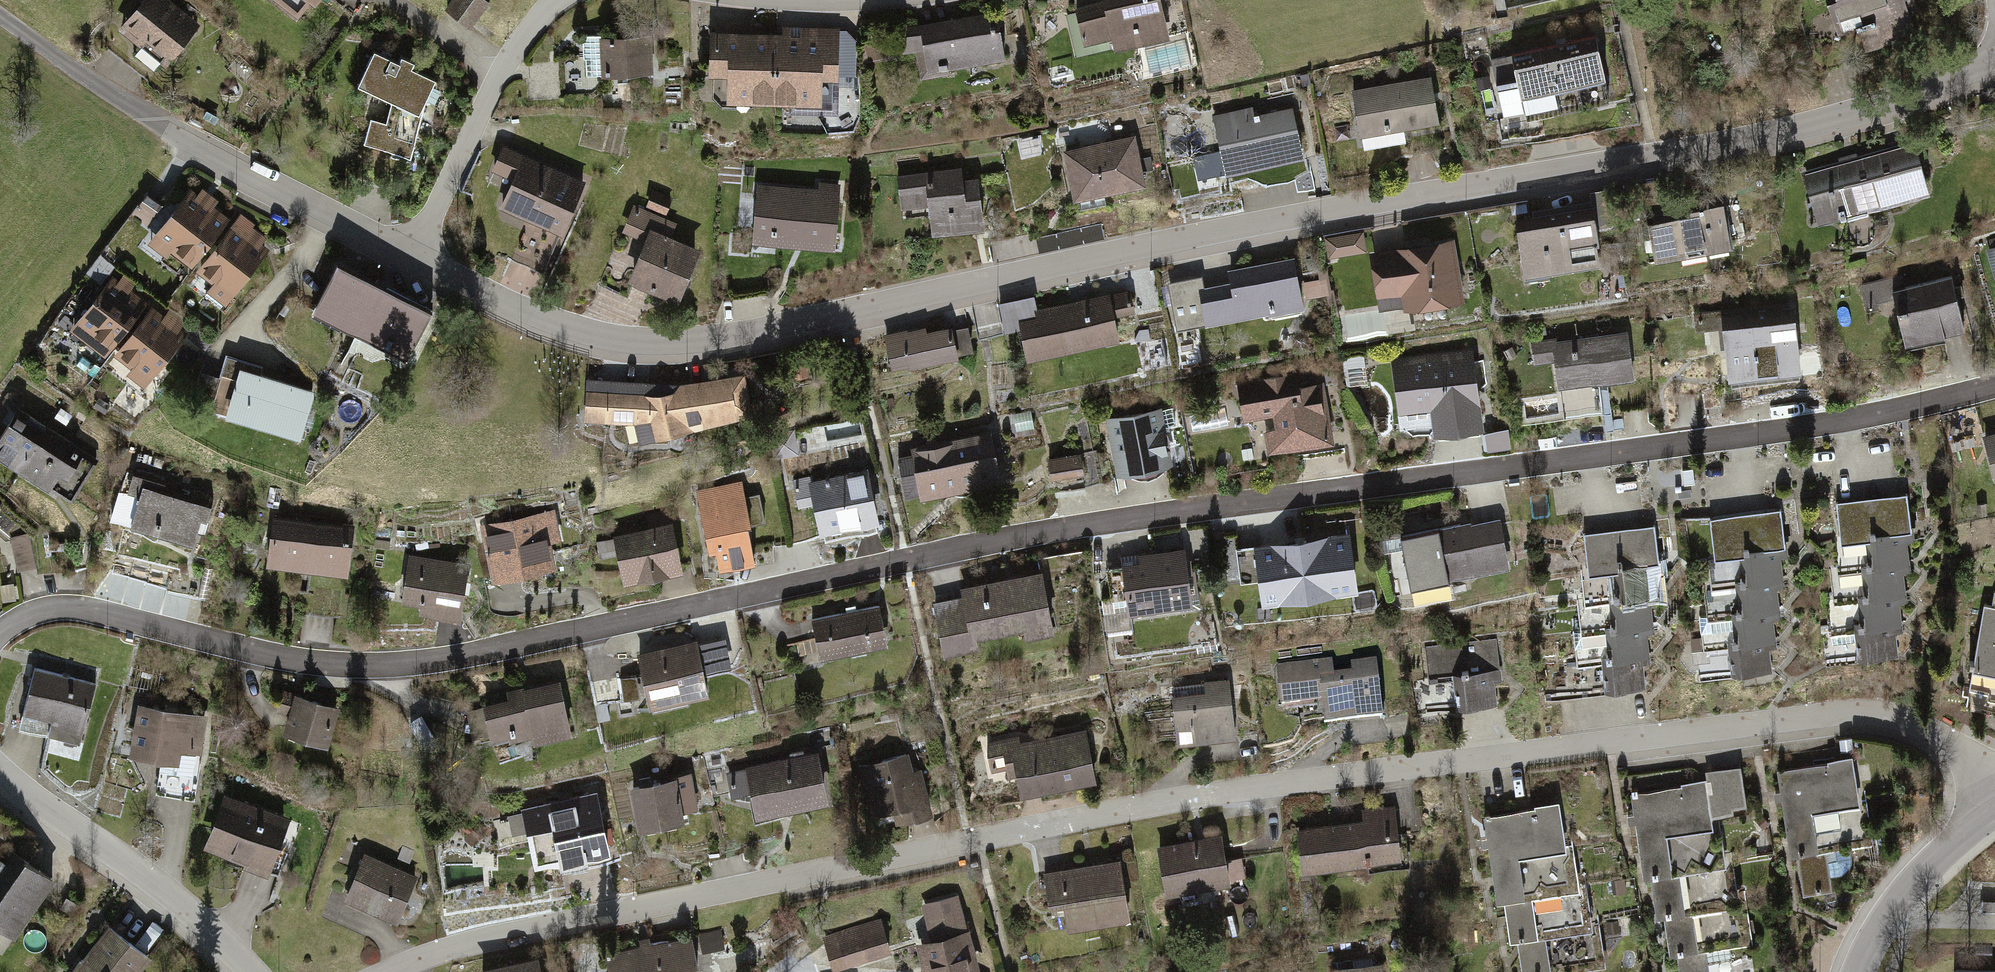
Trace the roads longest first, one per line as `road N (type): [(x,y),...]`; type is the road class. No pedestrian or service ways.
road 1 (residential): [(0,639),(34,614),(80,609),(279,660),(437,665),(1117,523),(1788,434),(1994,387)]
road 2 (residential): [(1994,786),(1931,730),(1901,718),(1850,716),(1209,794),(493,937),(392,971)]
road 3 (residential): [(1994,60),(1843,115),(1652,160),(1276,224),(697,348),(613,344),(544,325),(413,259)]
road 4 (residential): [(413,259),(183,139),(0,17)]
road 5 (residential): [(250,971),(162,887),(0,773)]
road 6 (residential): [(413,259),(501,78),(559,0)]
road 7 (residential): [(1859,971),(1896,905),(1994,813)]

